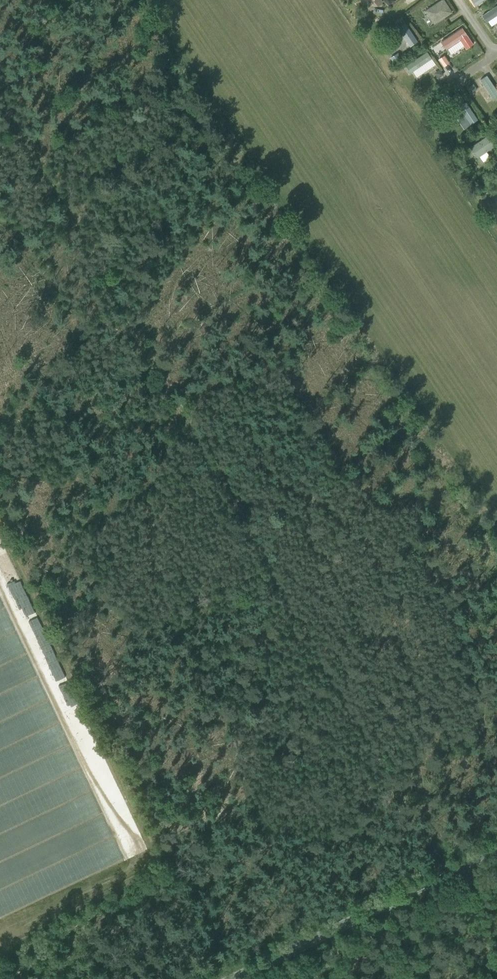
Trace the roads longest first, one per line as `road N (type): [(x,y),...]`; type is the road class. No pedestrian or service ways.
road 1 (unclassified): [(227,978),(496,849)]

